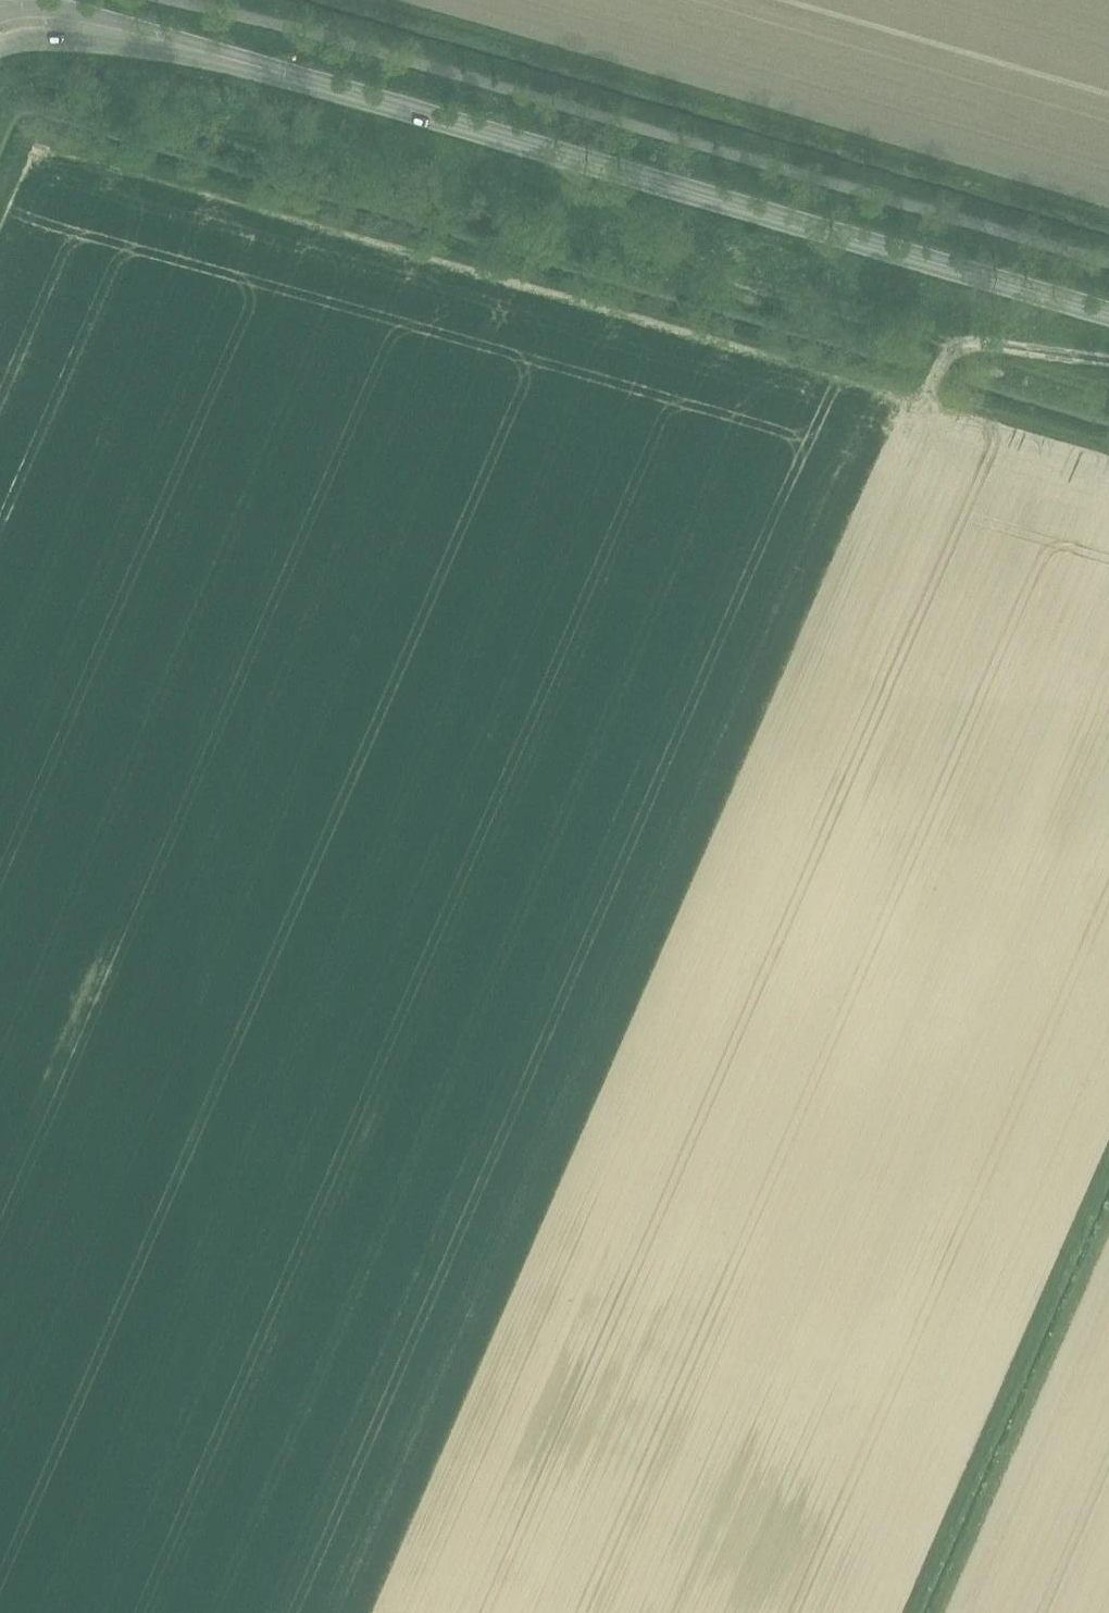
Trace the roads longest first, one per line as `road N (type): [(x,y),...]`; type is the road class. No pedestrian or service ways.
road 1 (secondary): [(1108,317),(261,70),(58,27),(0,33)]

